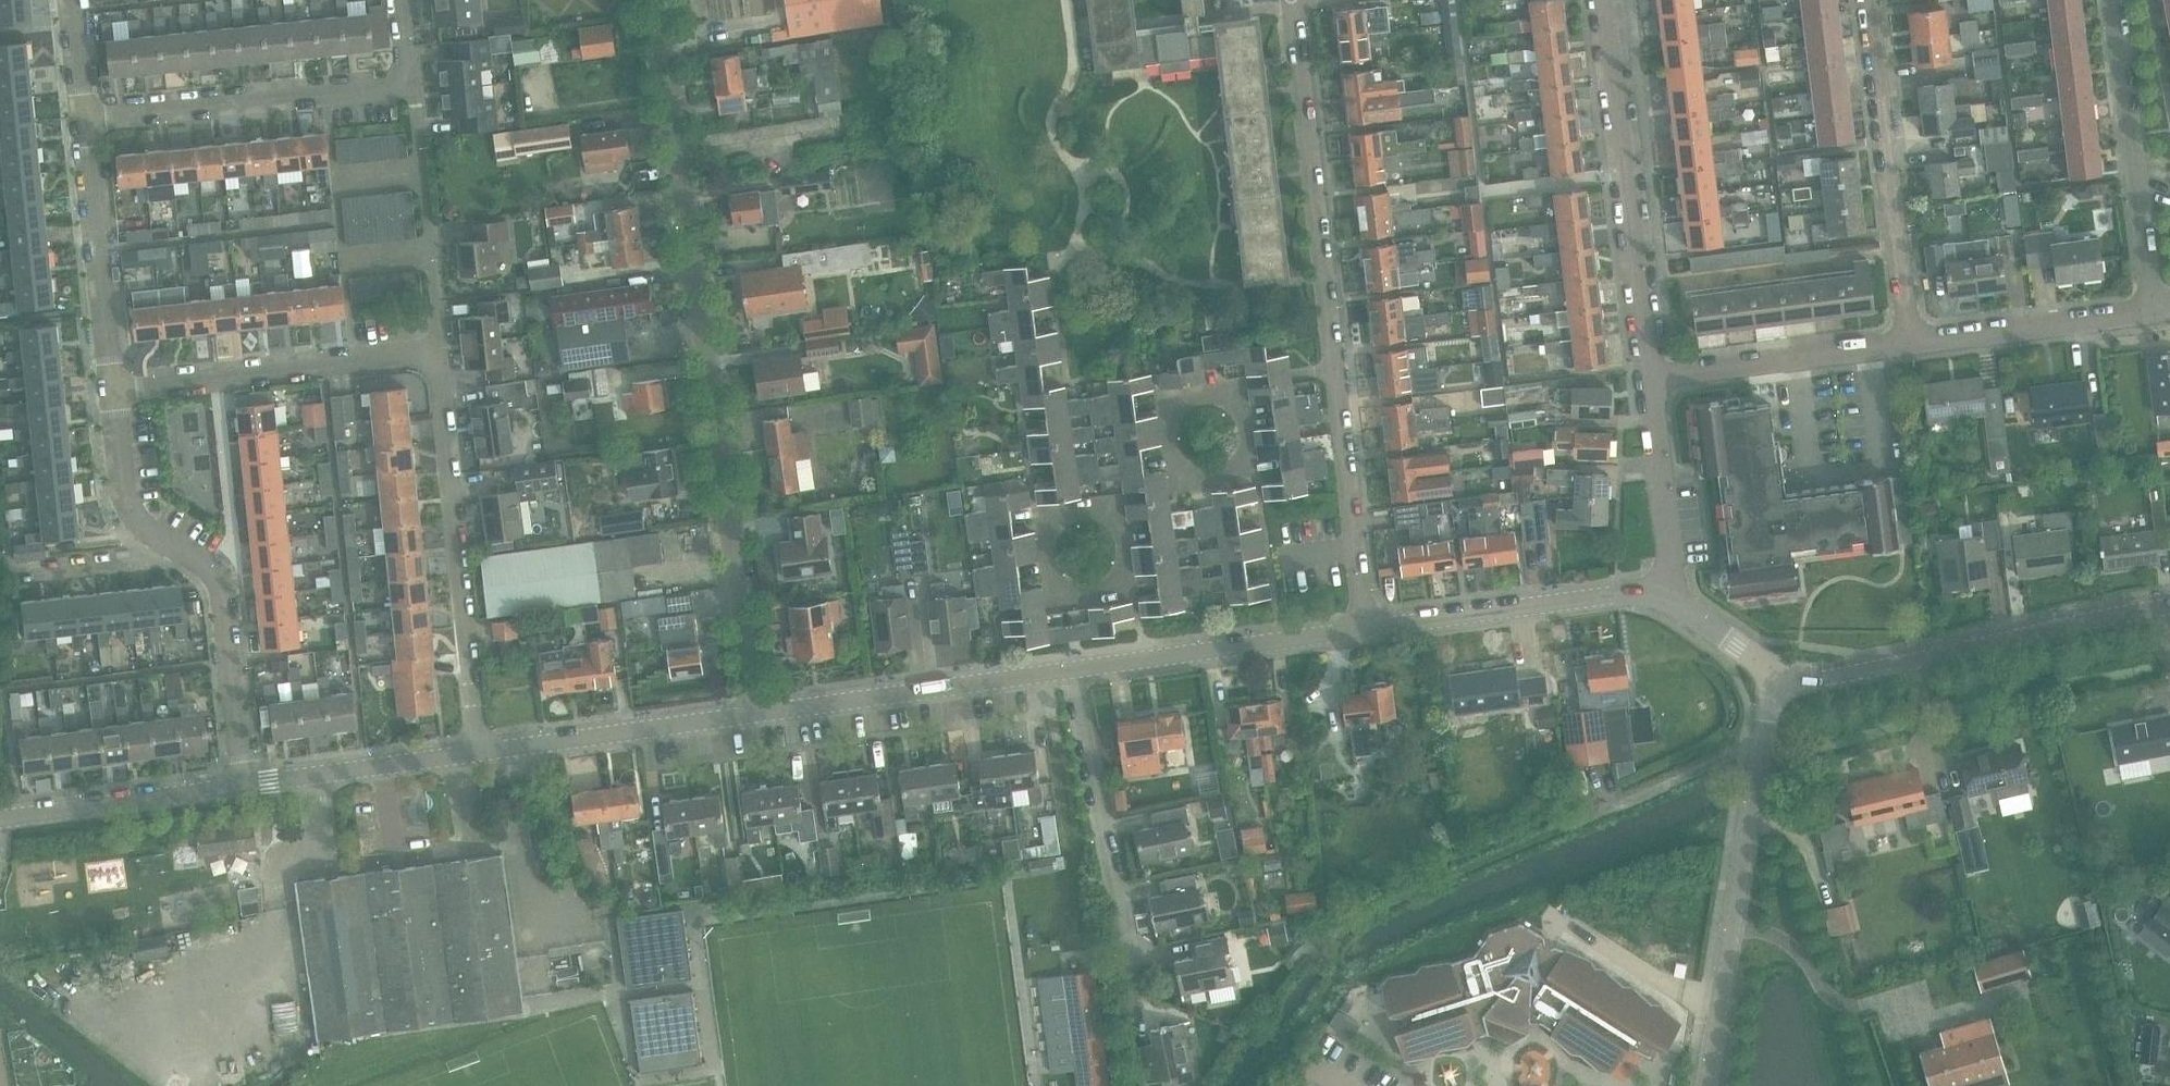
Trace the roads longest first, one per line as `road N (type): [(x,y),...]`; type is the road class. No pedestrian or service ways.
road 1 (residential): [(758,713),(655,0)]
road 2 (track): [(1582,821),(1355,922),(1332,947),(1328,987),(1248,1085)]
road 3 (residential): [(245,785),(220,584),(131,512),(113,392)]
road 4 (residential): [(1709,1085),(1774,673)]
road 5 (tertiary): [(2169,606),(1828,676),(1774,673)]
road 6 (residential): [(83,121),(390,86),(406,63),(398,0)]
road 7 (residential): [(478,752),(440,382),(429,359)]
road 8 (residential): [(1648,377),(1602,0)]
road 9 (residential): [(1336,370),(1291,0)]
road 10 (residential): [(1910,344),(1868,0)]
road 11 (residential): [(113,392),(429,359)]
road 12 (tertiary): [(1072,670),(758,713)]
road 13 (residential): [(2152,310),(2113,0)]
road 14 (tertiary): [(1663,599),(1617,594),(1367,630)]
road 15 (tertiary): [(1367,630),(1072,670)]
road 16 (tertiary): [(478,752),(758,713)]
road 17 (residential): [(1125,946),(1072,670)]
road 18 (residential): [(113,392),(83,121)]
road 19 (residential): [(1648,377),(1910,344)]
road 20 (residential): [(1367,630),(1336,370)]
road 21 (tertiary): [(0,820),(245,785)]
road 22 (residential): [(1910,344),(2152,310)]
road 23 (tertiary): [(245,785),(478,752)]
road 24 (residential): [(1129,588),(1055,599),(1042,517),(1118,508)]
road 25 (residential): [(1663,599),(1670,556),(1648,377)]
road 26 (residential): [(1241,389),(1251,471),(1177,481)]
road 27 (residential): [(1177,481),(1168,399),(1241,389)]
road 28 (tertiary): [(1774,673),(1663,599)]
road 29 (residential): [(83,121),(72,0)]

